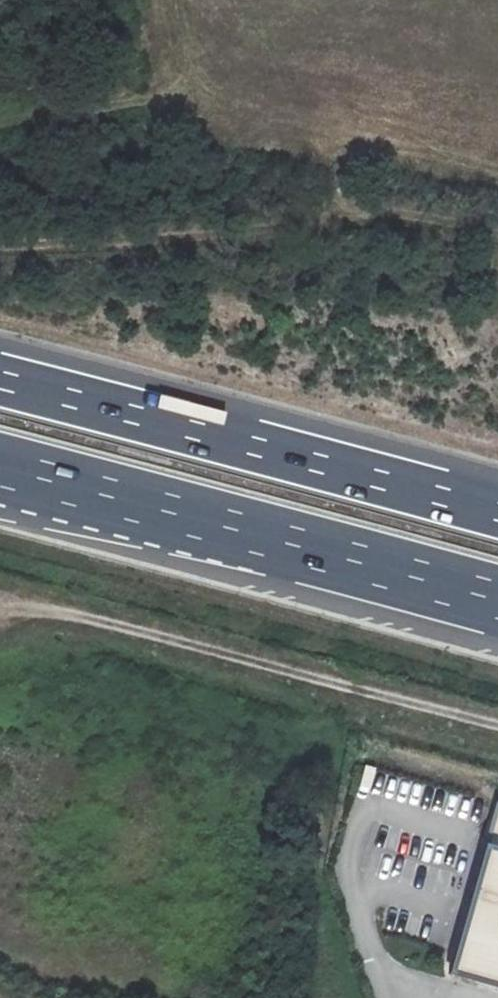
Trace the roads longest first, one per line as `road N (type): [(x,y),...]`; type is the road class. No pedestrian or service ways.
road 1 (motorway): [(0,469),(497,602)]
road 2 (motorway): [(497,513),(0,382)]
road 3 (track): [(497,728),(84,616),(0,609)]

